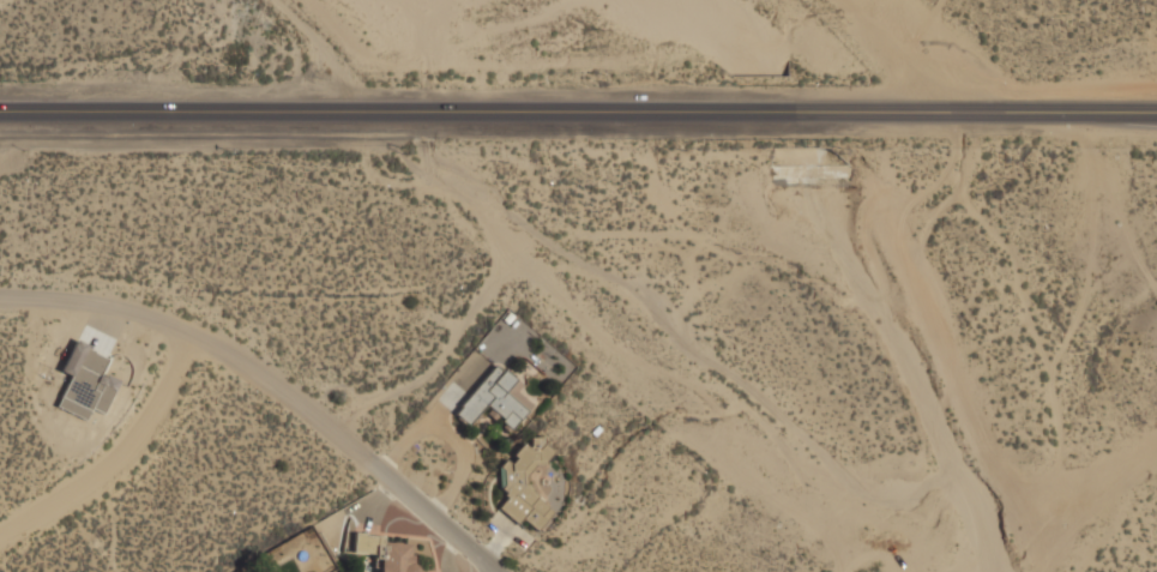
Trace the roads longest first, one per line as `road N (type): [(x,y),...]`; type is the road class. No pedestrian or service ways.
road 1 (secondary): [(0,112),(1156,110)]
road 2 (residential): [(497,571),(243,362),(188,332),(110,307),(0,297)]
road 3 (residential): [(0,537),(128,450),(163,396),(188,332)]
road 4 (track): [(938,571),(1156,444)]

